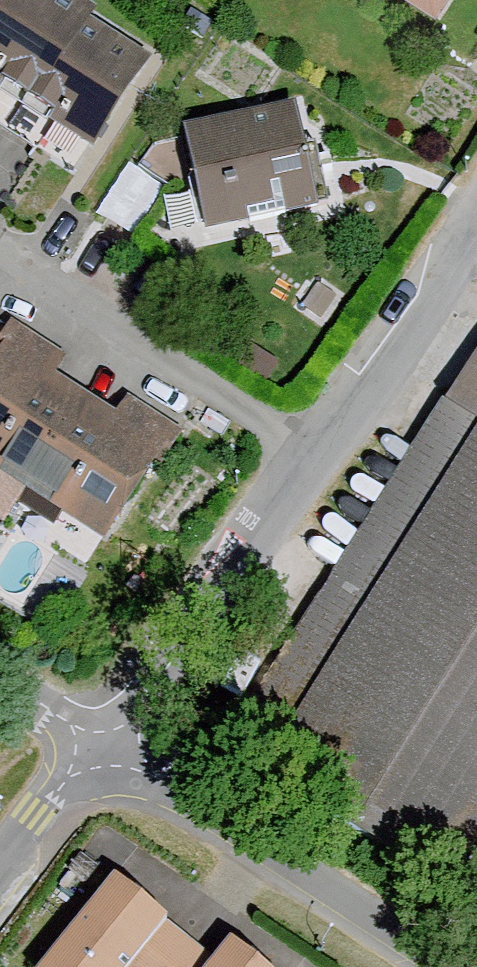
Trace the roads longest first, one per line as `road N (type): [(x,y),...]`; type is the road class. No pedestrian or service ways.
road 1 (residential): [(476,204),(148,702),(104,745)]
road 2 (tertiary): [(446,966),(104,745)]
road 3 (tertiary): [(104,745),(69,775),(0,863)]
road 4 (residential): [(0,679),(104,745)]

